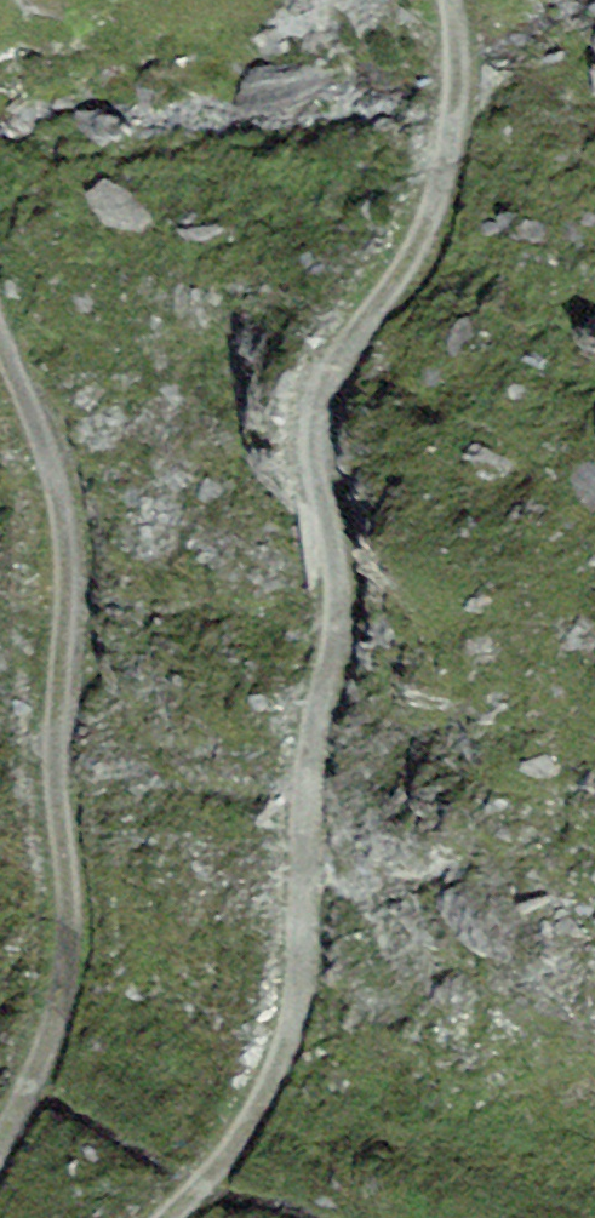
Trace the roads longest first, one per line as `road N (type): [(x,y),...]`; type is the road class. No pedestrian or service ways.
road 1 (track): [(179,1217),(201,1195),(282,1054),(298,1002),(307,845),(335,688),(341,568),(308,462),(309,427),(322,391),(422,283),(454,149),(459,0)]
road 2 (track): [(0,343),(49,424),(74,582),(59,651),(75,807),(66,1014),(0,1161)]

